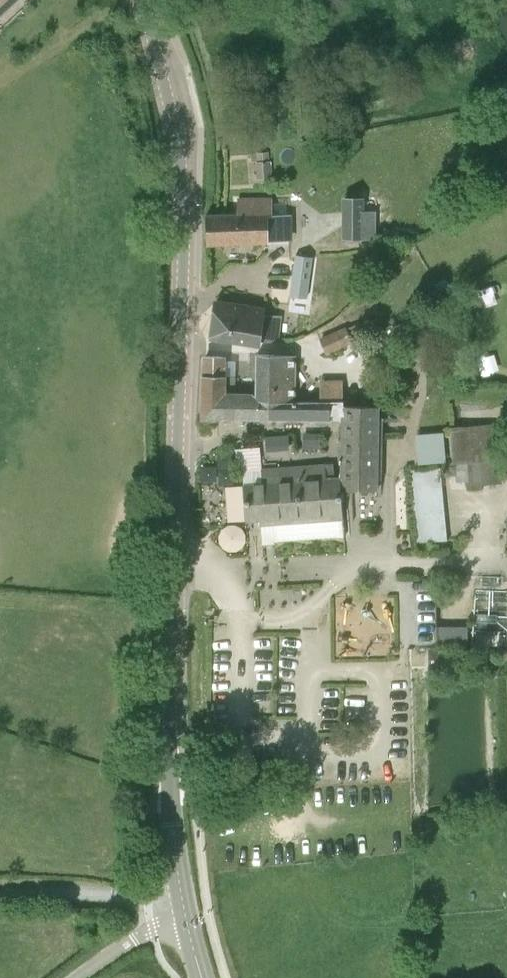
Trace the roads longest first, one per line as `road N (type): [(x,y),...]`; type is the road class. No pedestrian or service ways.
road 1 (tertiary): [(186,916),(172,722),(185,210),(143,0)]
road 2 (unclassified): [(77,977),(186,916)]

